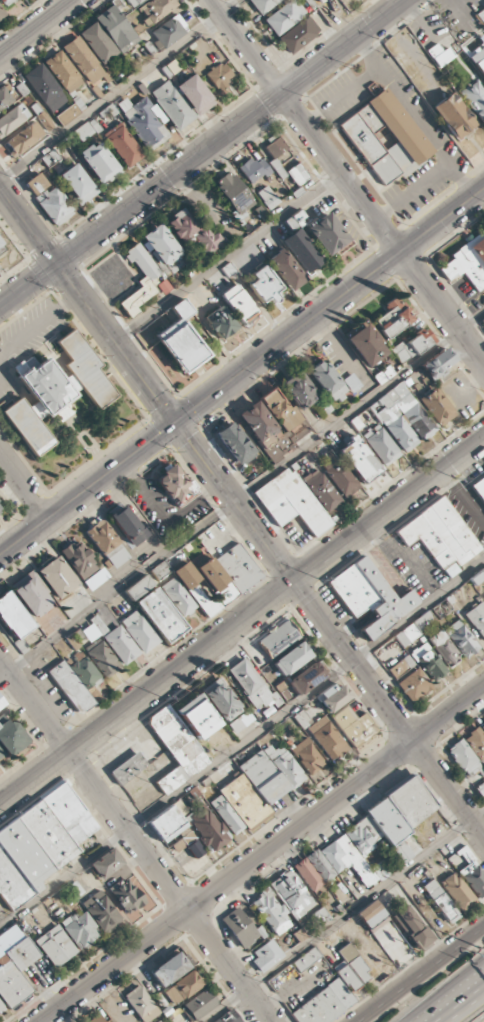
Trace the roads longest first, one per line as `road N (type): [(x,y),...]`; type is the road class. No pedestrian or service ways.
road 1 (tertiary): [(413,741),(0,185)]
road 2 (tertiary): [(0,557),(483,189)]
road 3 (tertiary): [(483,438),(0,805)]
road 4 (tertiary): [(43,1021),(483,687)]
road 5 (primary): [(0,307),(405,0)]
road 6 (residential): [(483,363),(212,0)]
road 7 (residential): [(270,1021),(0,659)]
road 8 (secondary): [(483,925),(356,1021)]

